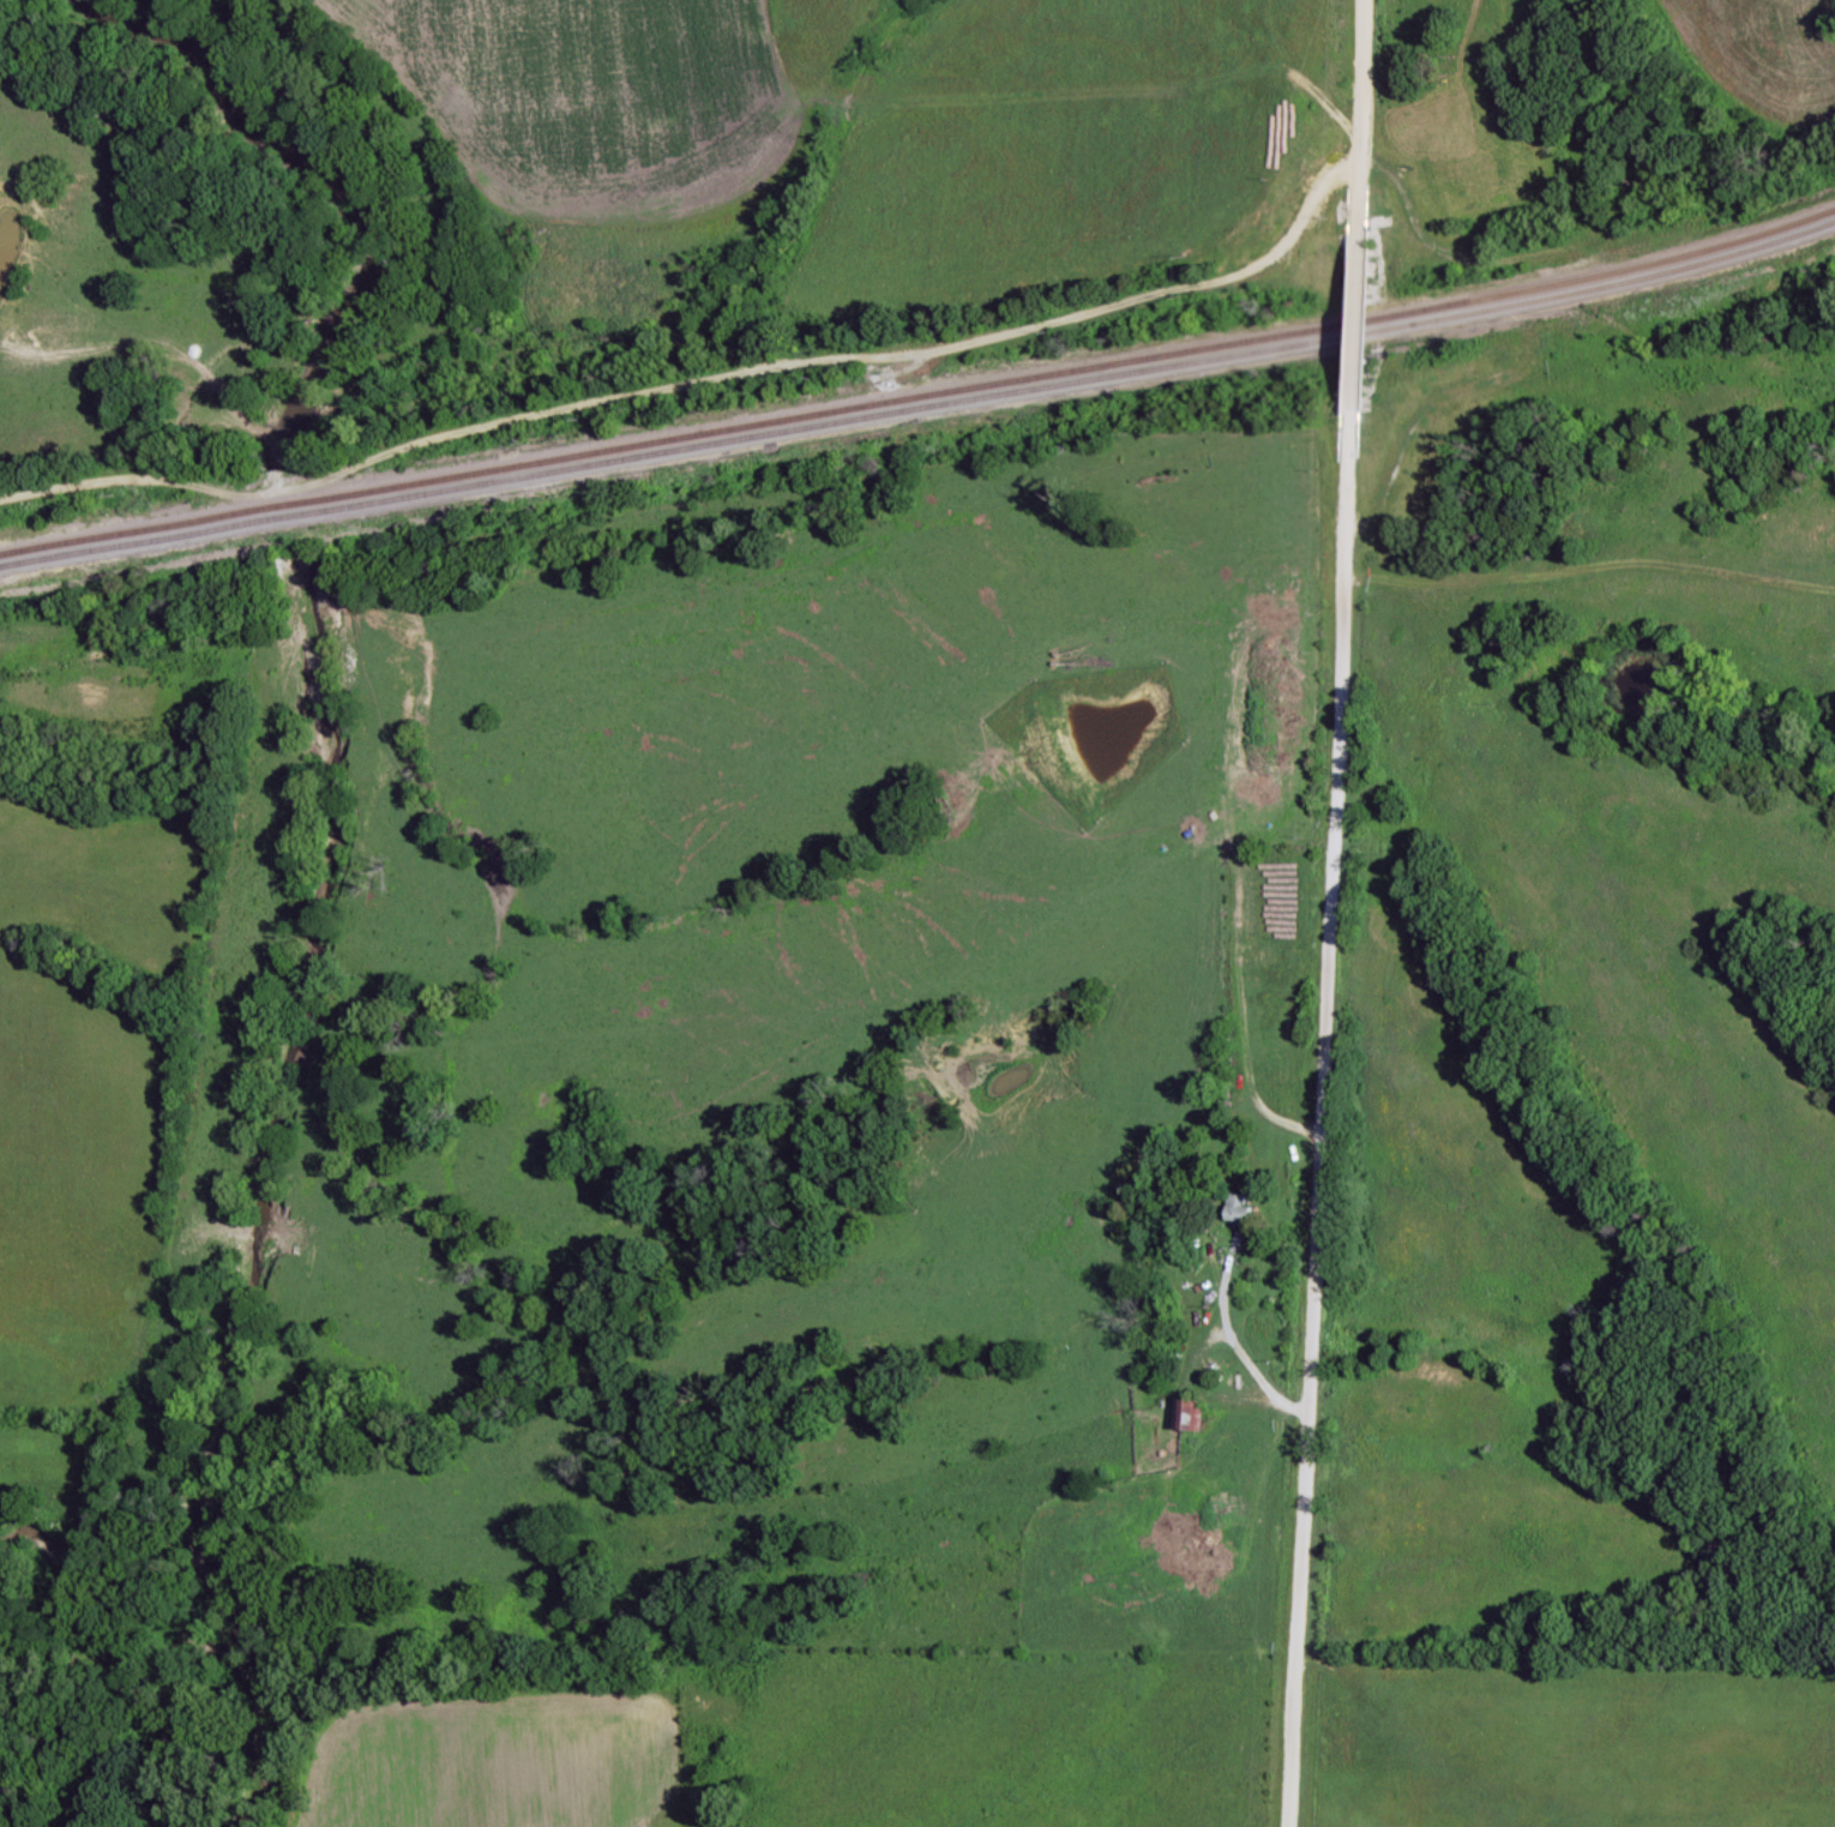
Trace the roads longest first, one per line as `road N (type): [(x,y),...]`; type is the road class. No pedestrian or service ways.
road 1 (residential): [(1280,1826),(1346,554),(1359,495),(1412,398),(1415,361)]
road 2 (track): [(0,500),(131,480),(267,497),(417,444),(748,371),(950,349),(1156,294),(1396,254)]
road 3 (residential): [(1398,266),(1361,56),(1363,0)]

